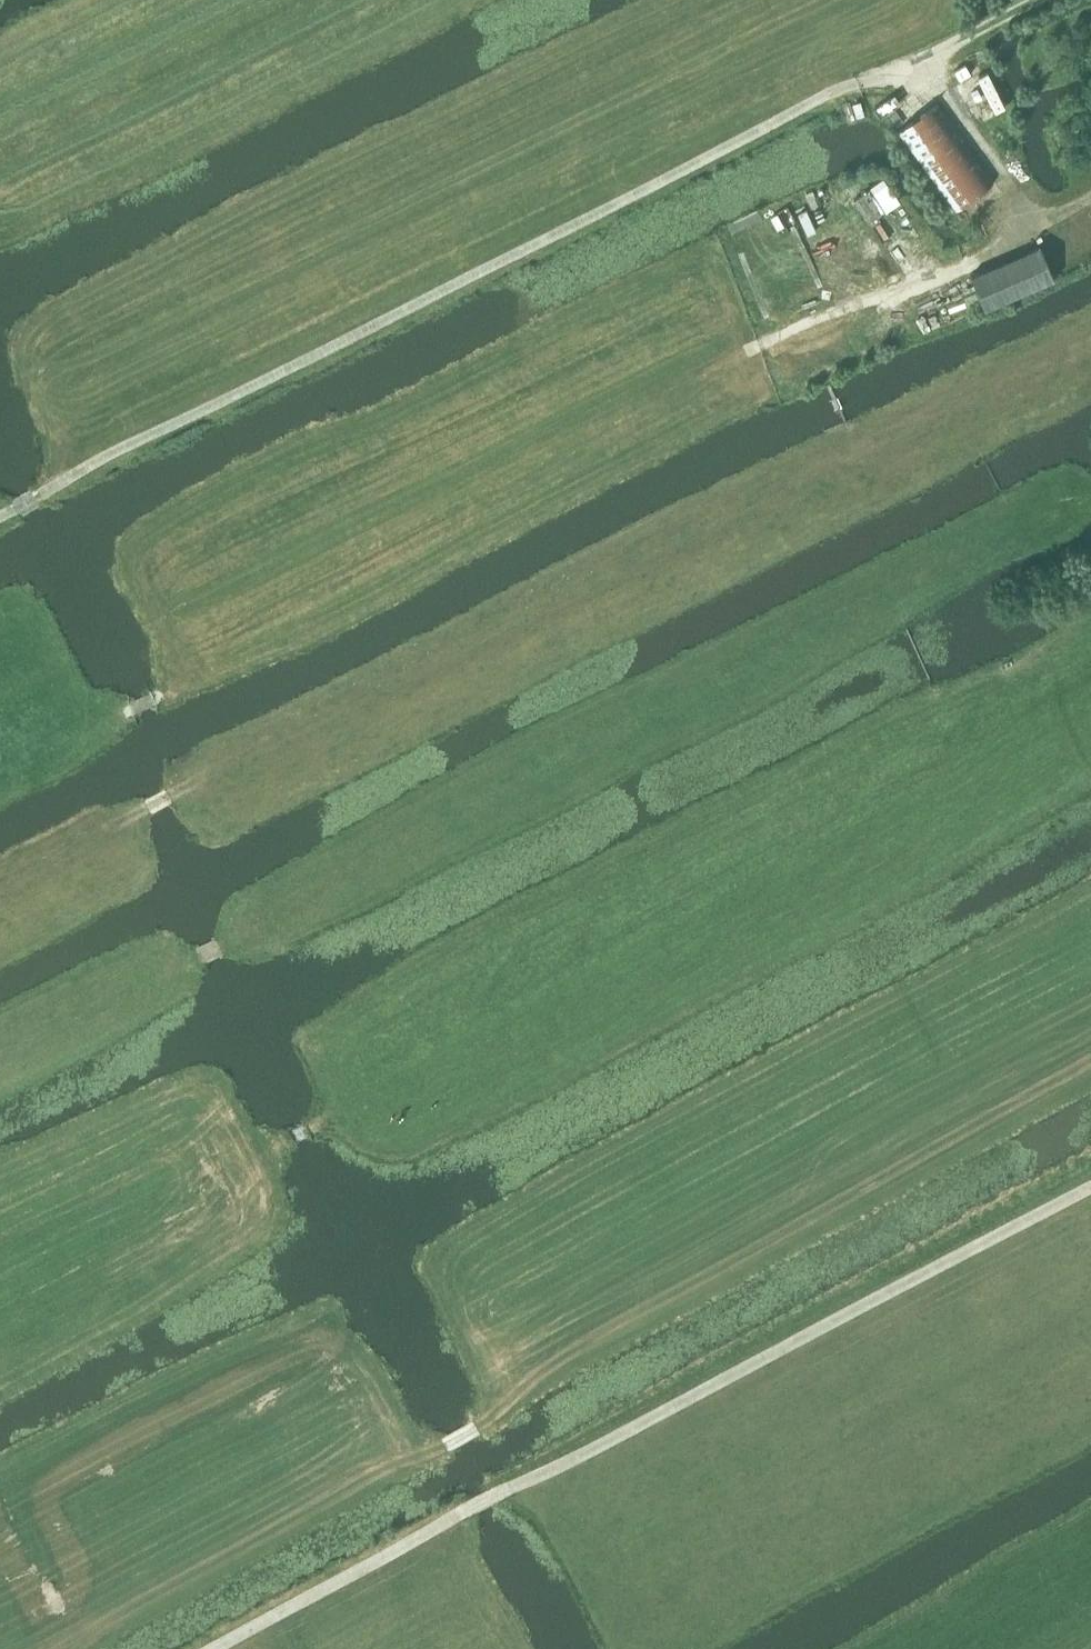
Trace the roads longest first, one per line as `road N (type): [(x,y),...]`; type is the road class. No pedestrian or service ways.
road 1 (track): [(1038,219),(974,132),(919,85),(842,85),(0,515)]
road 2 (track): [(1090,1187),(211,1648)]
road 3 (track): [(1039,0),(889,81)]

